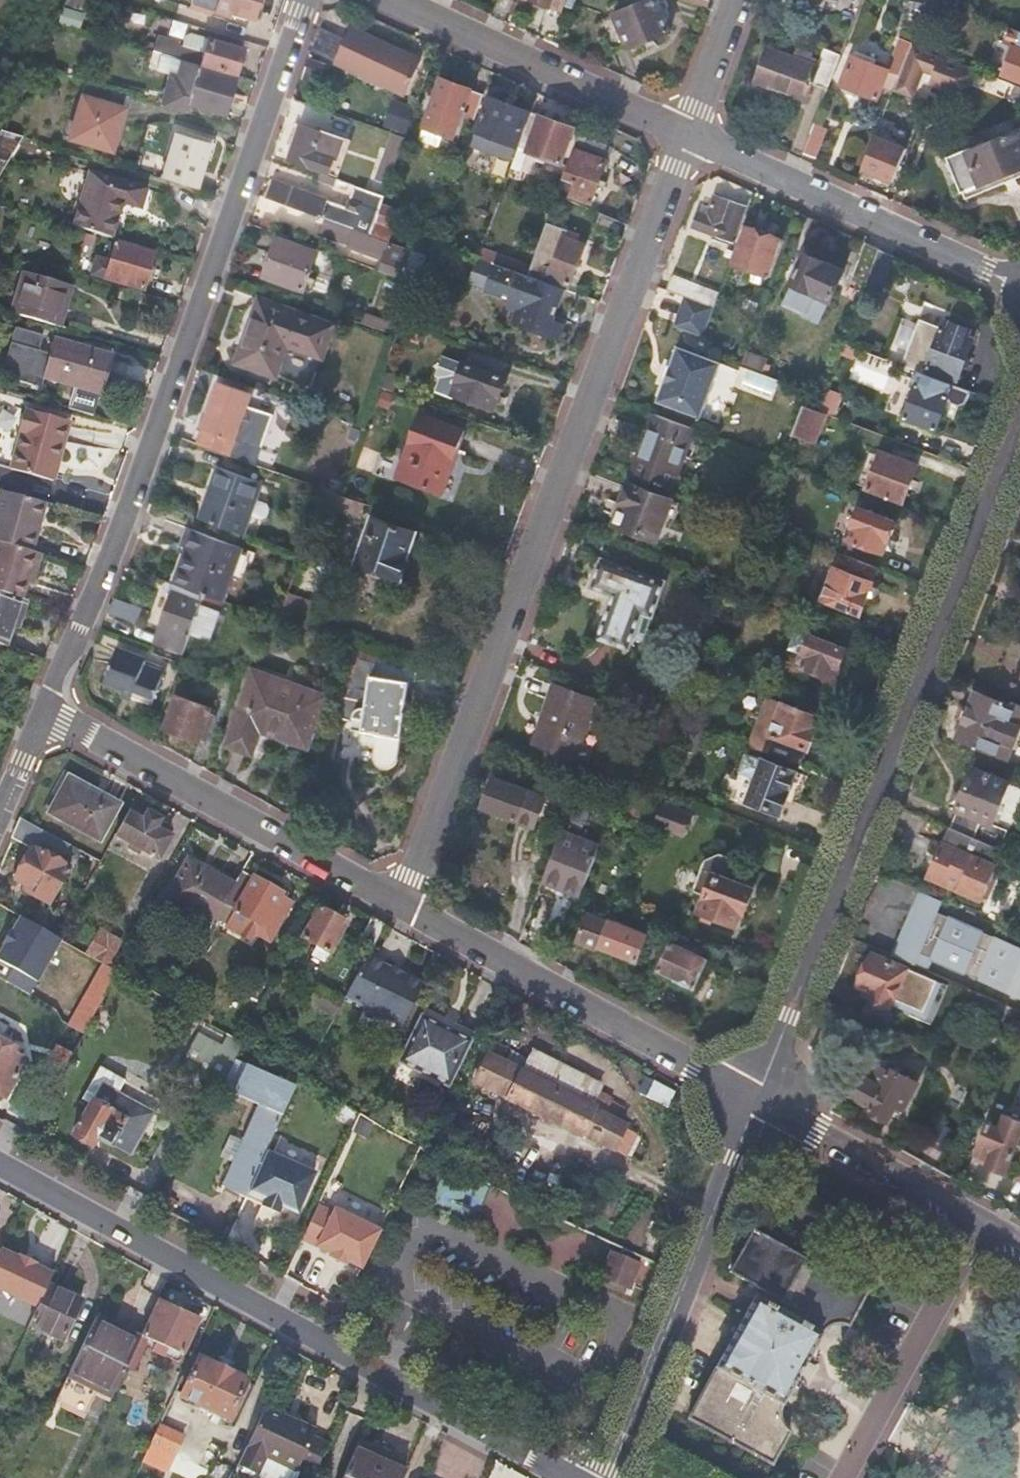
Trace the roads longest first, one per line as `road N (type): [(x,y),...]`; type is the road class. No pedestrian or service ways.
road 1 (residential): [(402,903),(691,127)]
road 2 (residential): [(304,0),(149,450),(44,711)]
road 3 (residential): [(757,1098),(1019,422)]
road 4 (residential): [(0,1162),(577,1477)]
road 5 (residential): [(607,1477),(757,1098)]
road 6 (residential): [(402,903),(44,711)]
road 7 (residential): [(757,1098),(402,903)]
road 8 (residential): [(691,127),(1019,285)]
road 9 (residential): [(397,0),(691,127)]
road 10 (residential): [(1019,1241),(757,1098)]
road 11 (residential): [(691,127),(737,0)]

